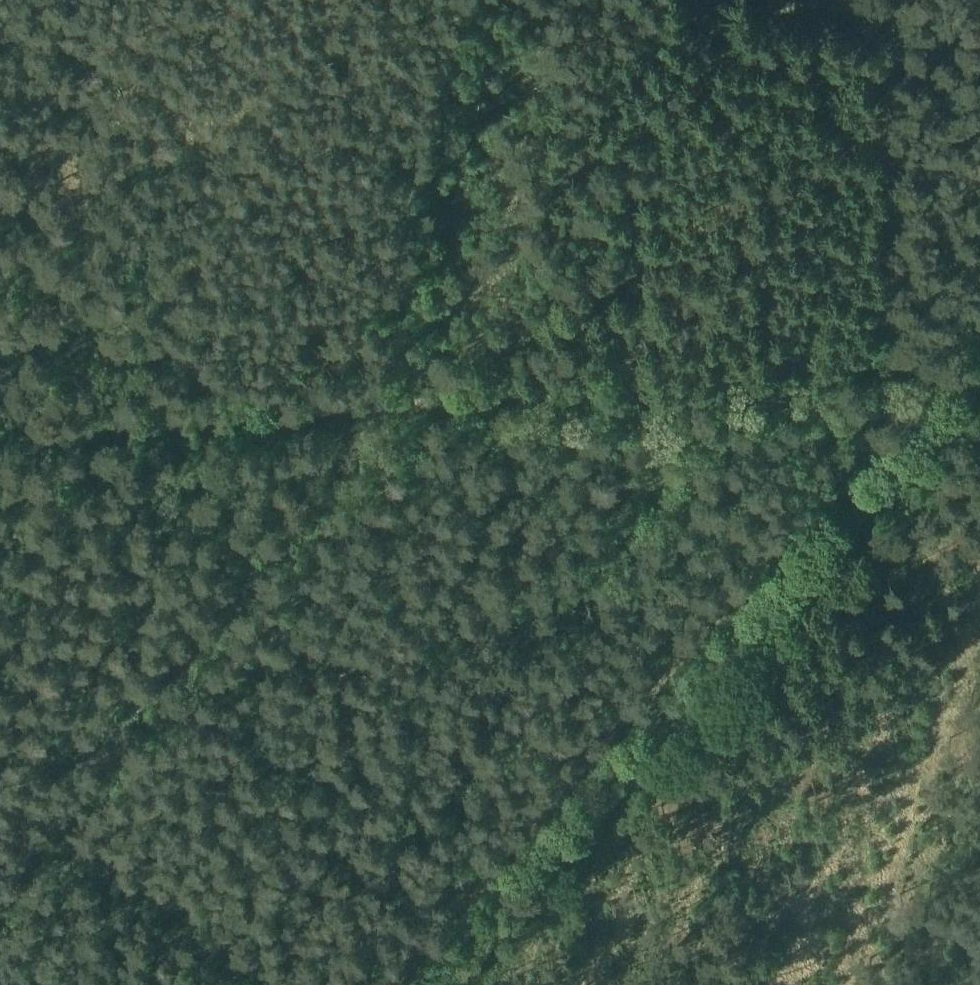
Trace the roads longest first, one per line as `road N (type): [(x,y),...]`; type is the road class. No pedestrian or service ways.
road 1 (unclassified): [(461,984),(979,383)]
road 2 (track): [(382,403),(951,363)]
road 3 (track): [(0,431),(382,403)]

